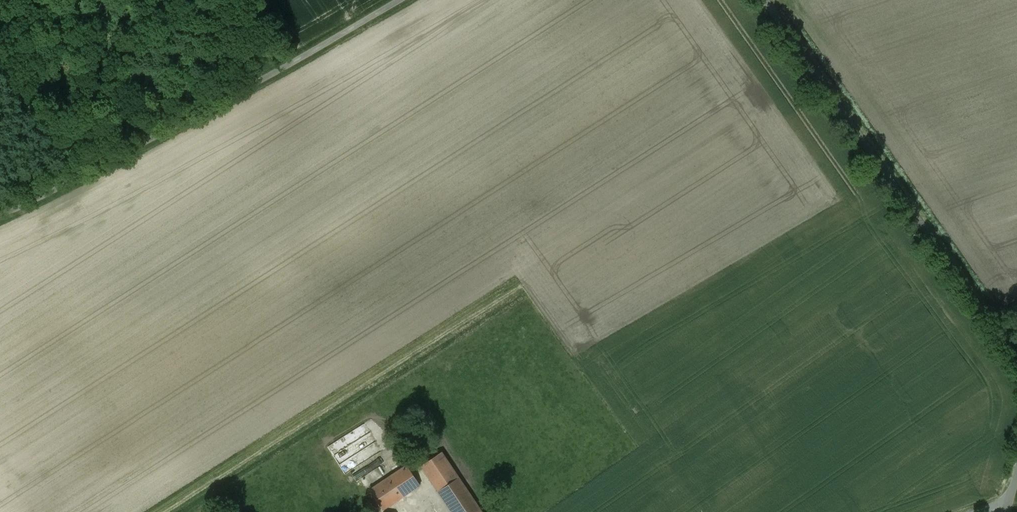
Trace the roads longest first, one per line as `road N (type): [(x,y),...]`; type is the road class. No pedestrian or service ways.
road 1 (unclassified): [(0,216),(207,114),(399,0)]
road 2 (unclassified): [(760,0),(988,319)]

